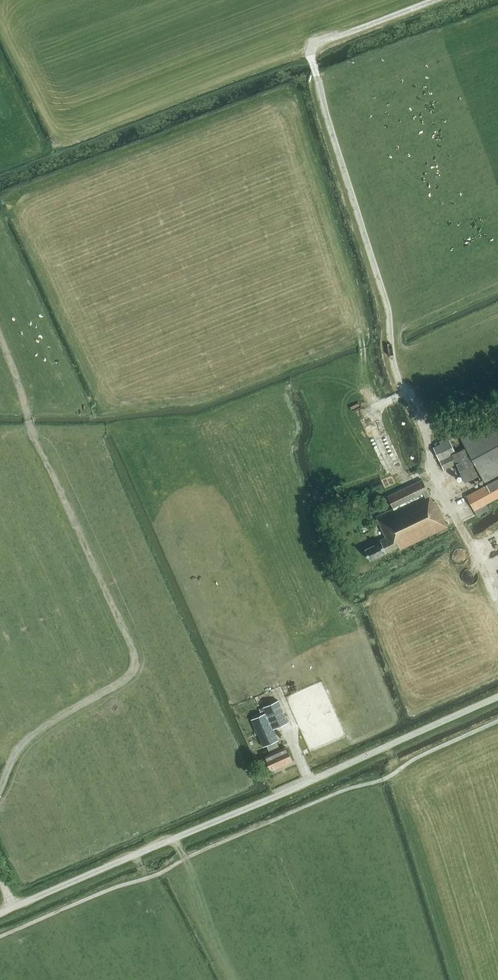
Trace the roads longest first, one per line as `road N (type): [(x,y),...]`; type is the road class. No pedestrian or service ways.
road 1 (track): [(431,458),(394,370),(388,310),(311,58),(324,40),(435,0)]
road 2 (track): [(0,937),(384,779),(497,720)]
road 3 (track): [(0,338),(135,659),(126,680),(33,732),(0,787)]

